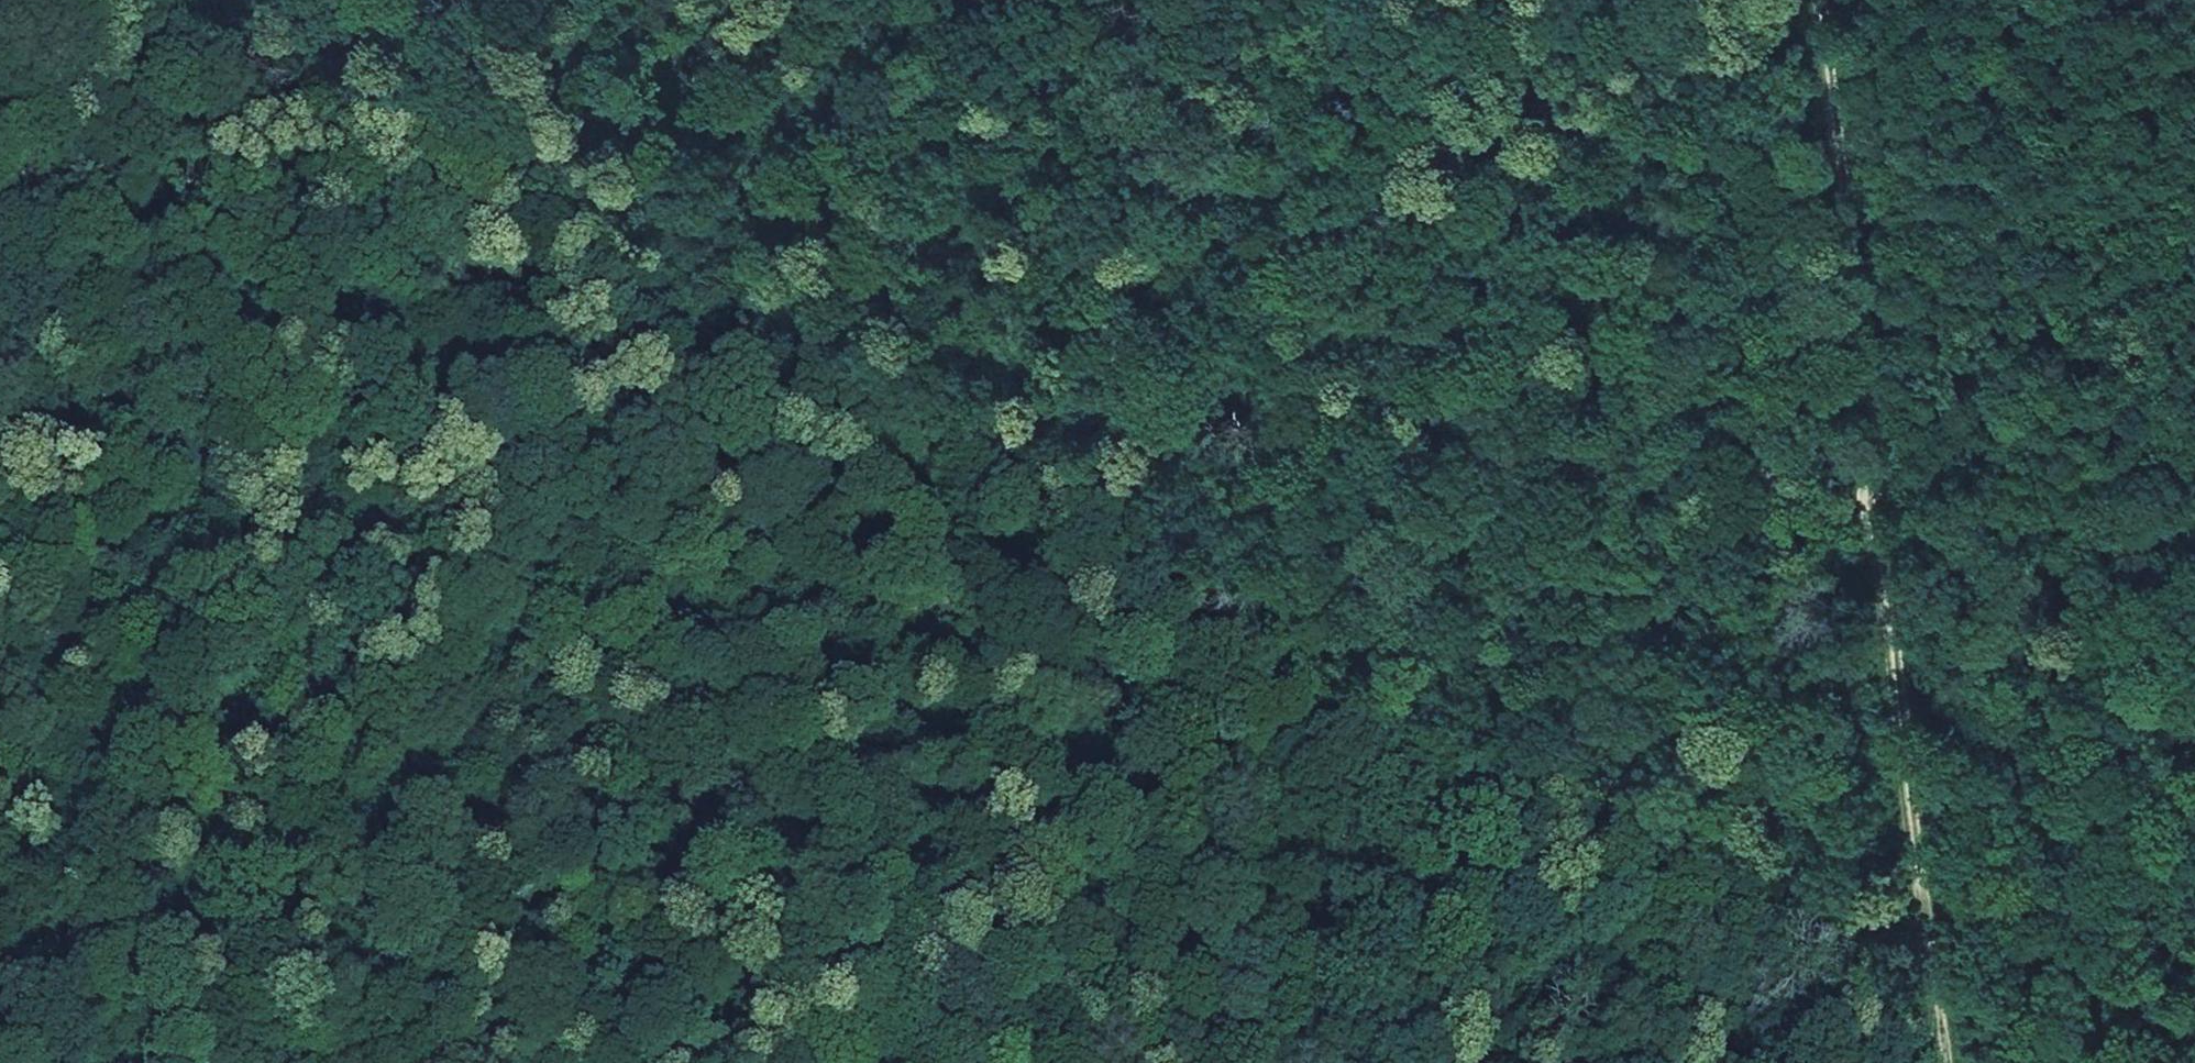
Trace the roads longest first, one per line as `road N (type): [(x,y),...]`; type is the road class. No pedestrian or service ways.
road 1 (track): [(116,1062),(1923,864)]
road 2 (track): [(1824,0),(1946,1062)]

